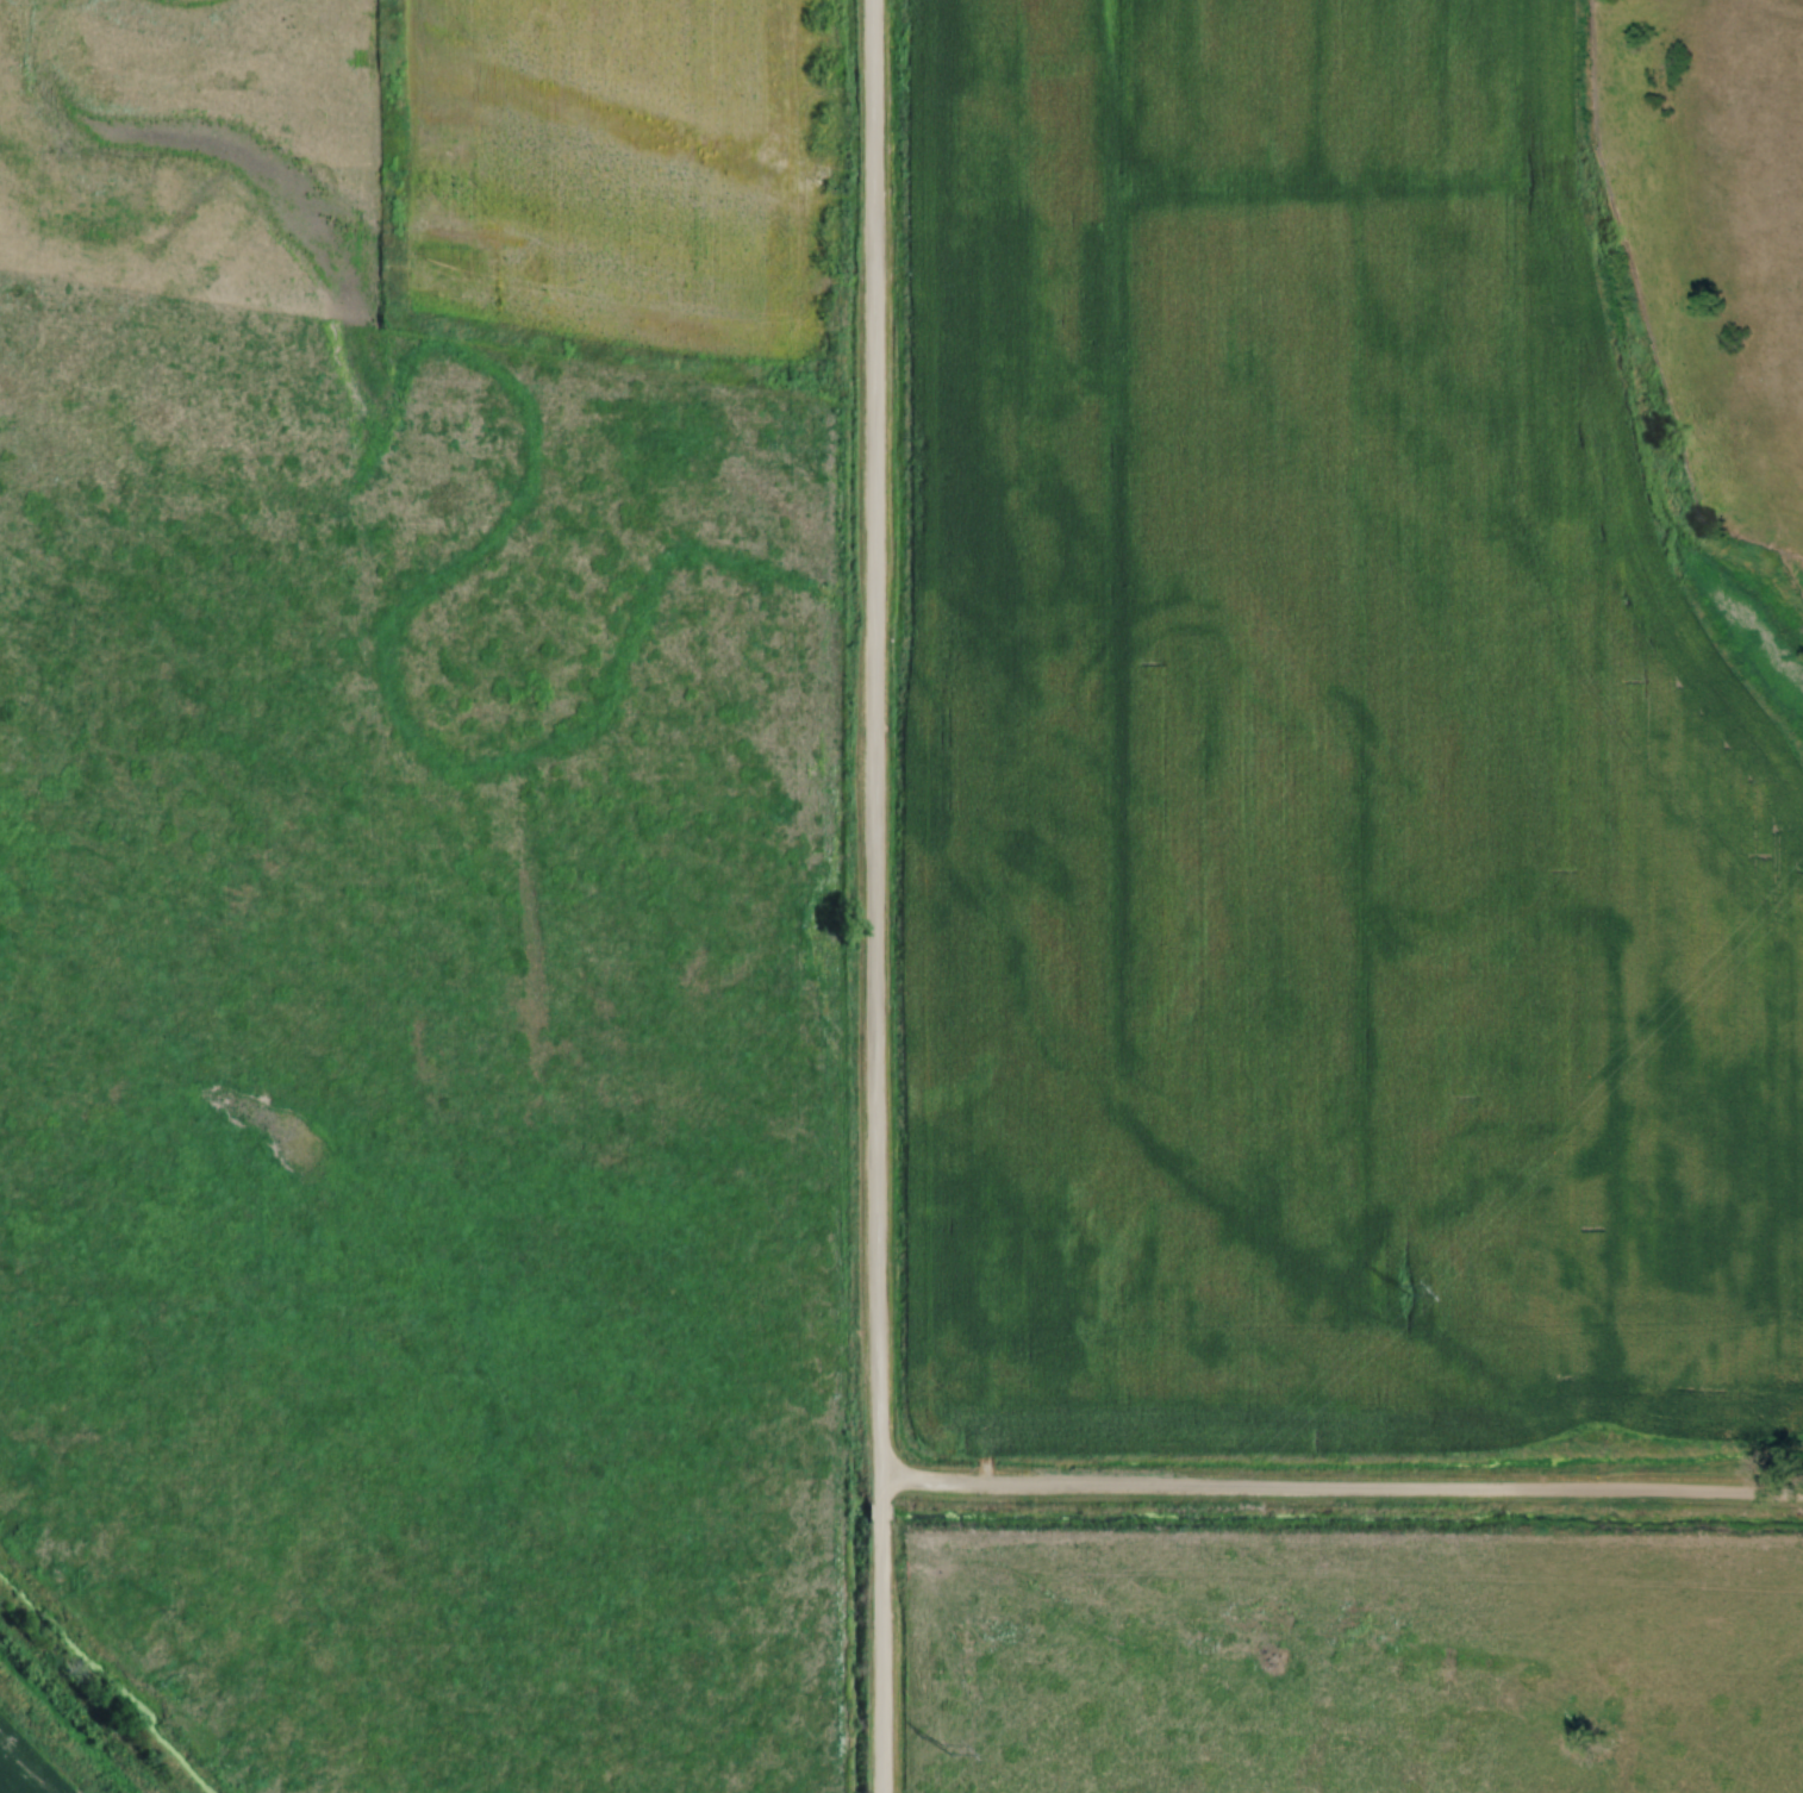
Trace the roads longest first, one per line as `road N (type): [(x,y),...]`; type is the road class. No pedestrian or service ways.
road 1 (residential): [(885,1499),(873,1108),(872,0)]
road 2 (residential): [(885,1474),(1058,1488),(1802,1493)]
road 3 (residential): [(885,1792),(885,1526)]

